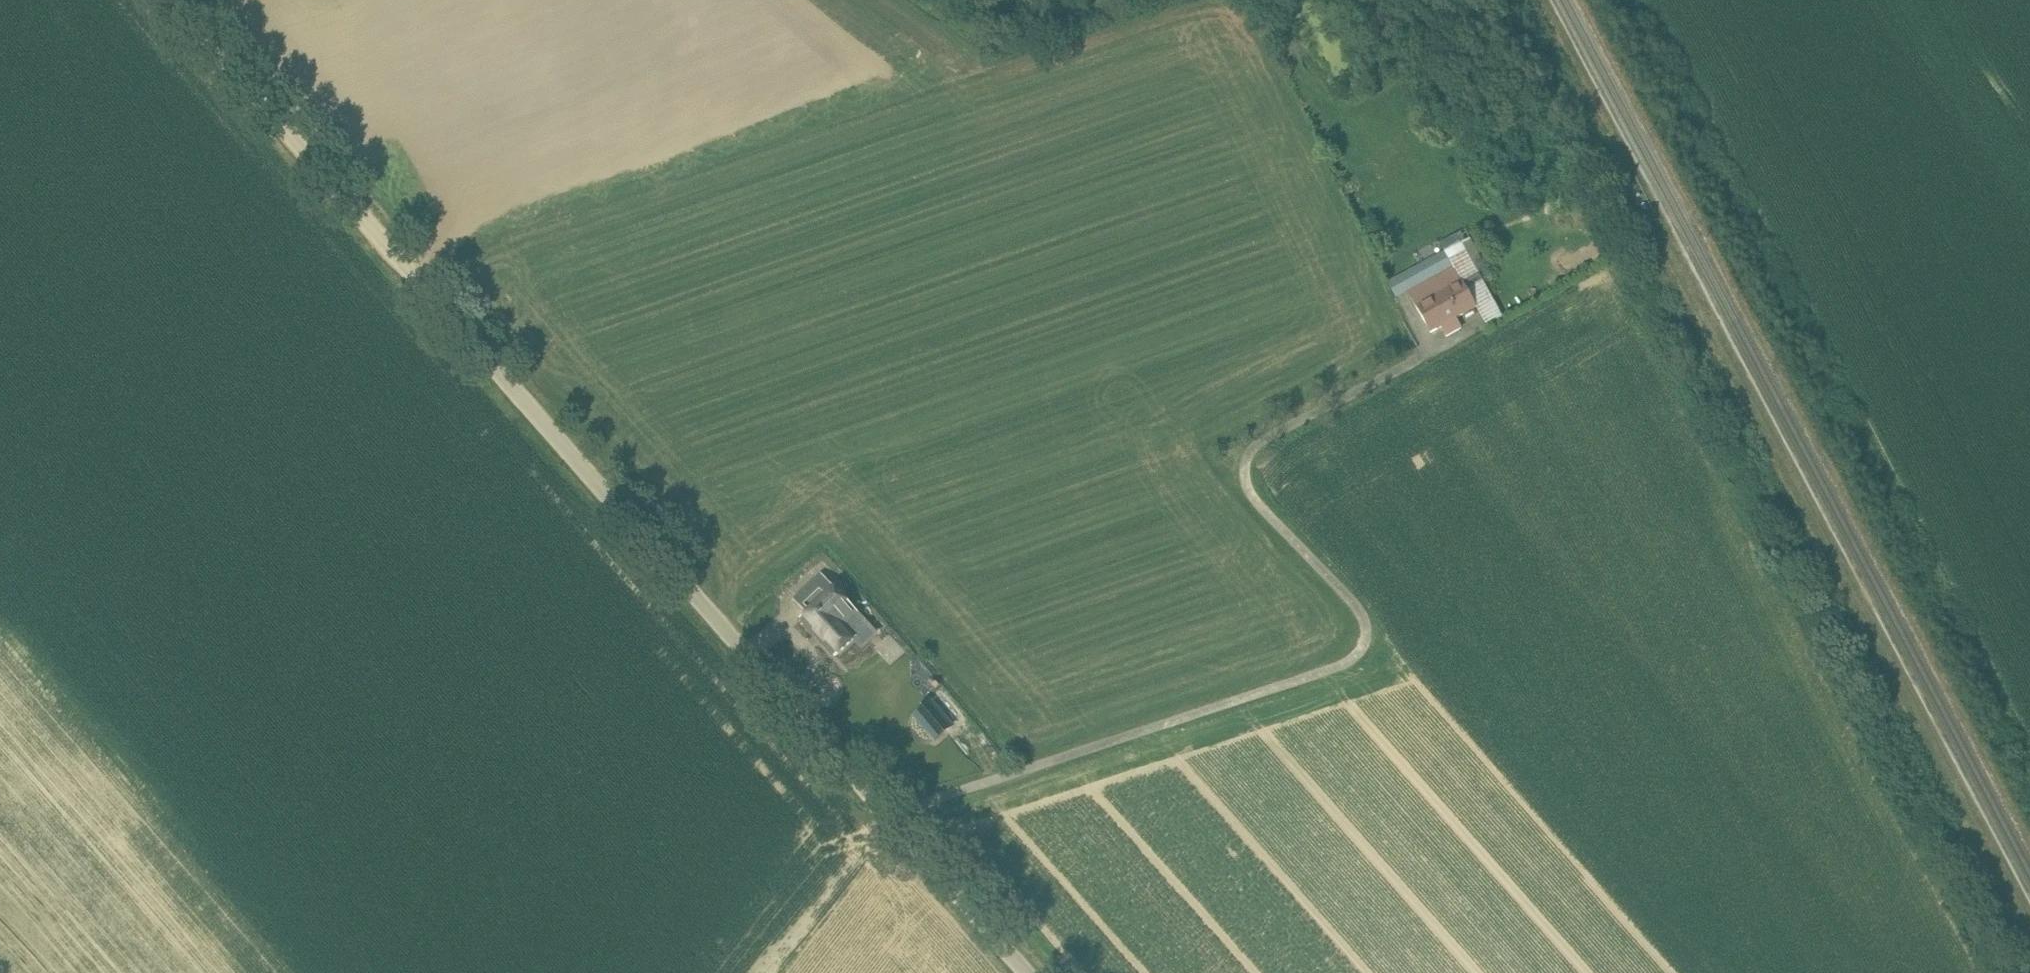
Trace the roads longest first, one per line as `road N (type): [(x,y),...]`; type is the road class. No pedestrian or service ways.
road 1 (unclassified): [(1033,972),(175,0)]

